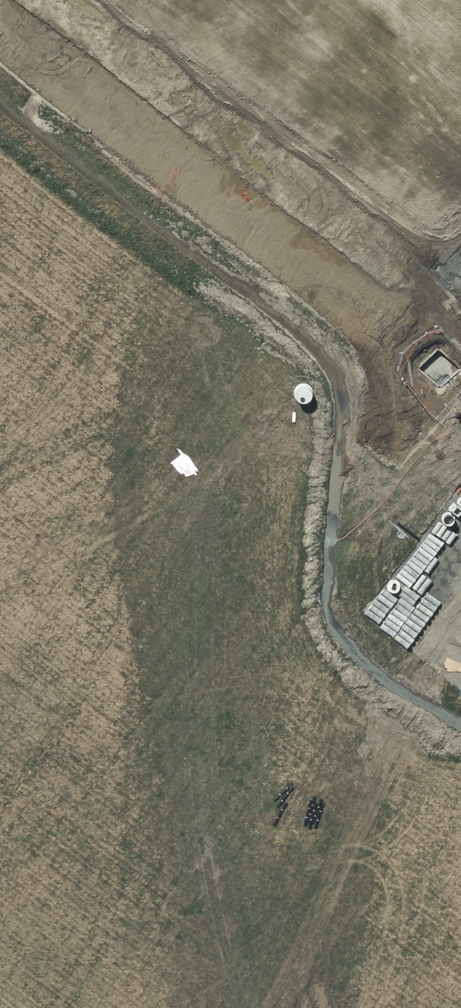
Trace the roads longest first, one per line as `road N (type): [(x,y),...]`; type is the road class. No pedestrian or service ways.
road 1 (residential): [(442,352),(0,842)]
road 2 (residential): [(0,13),(442,352)]
road 3 (residential): [(0,894),(256,1007)]

